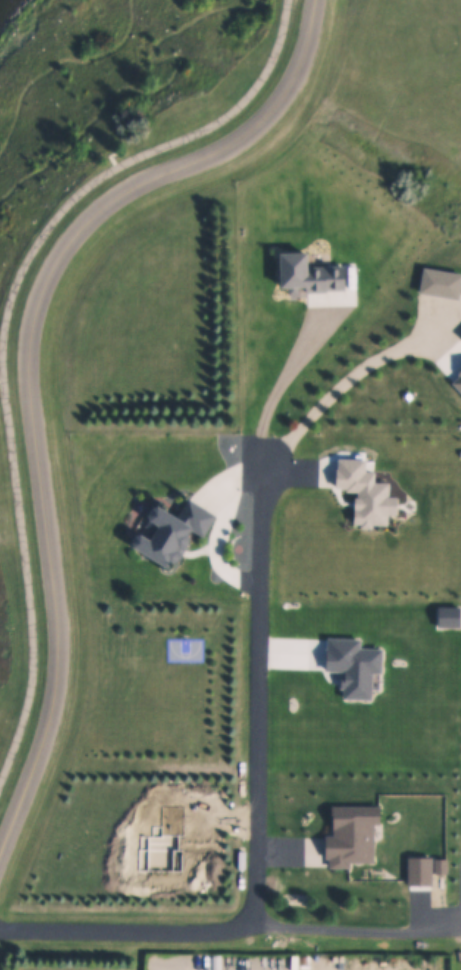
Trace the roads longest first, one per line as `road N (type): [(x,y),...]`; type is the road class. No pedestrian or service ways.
road 1 (residential): [(320,0),(290,87),(259,127),(108,209),(45,292),(30,356),(59,604),(57,689),(50,731),(0,860)]

